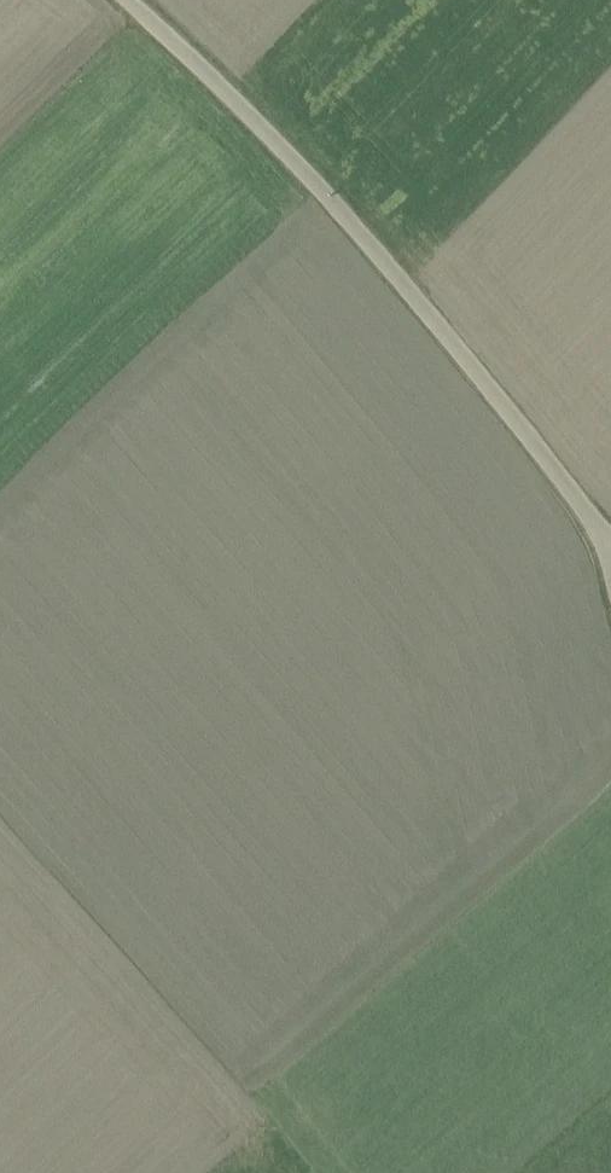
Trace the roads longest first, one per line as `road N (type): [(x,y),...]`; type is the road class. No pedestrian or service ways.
road 1 (unclassified): [(598,531),(334,205),(127,0)]

